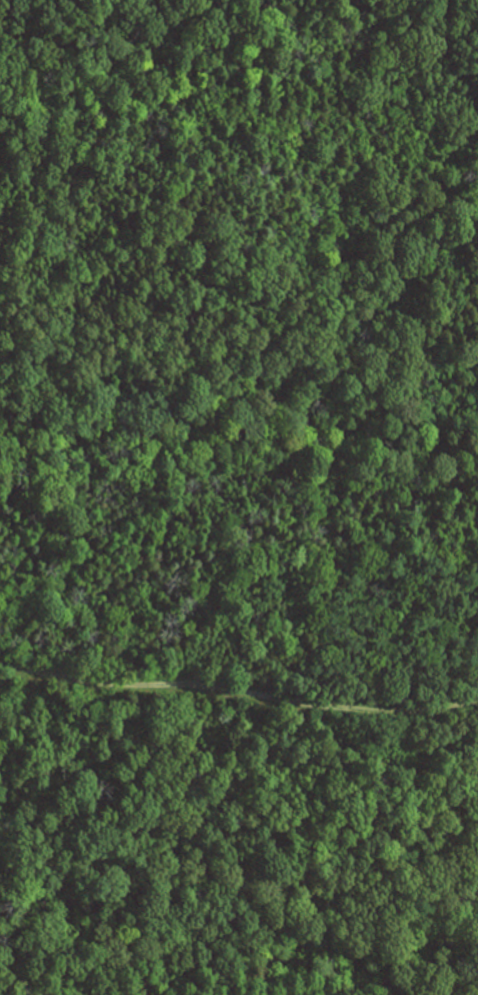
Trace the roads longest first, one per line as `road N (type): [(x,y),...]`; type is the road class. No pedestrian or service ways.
road 1 (residential): [(477,699),(365,709),(0,661)]

